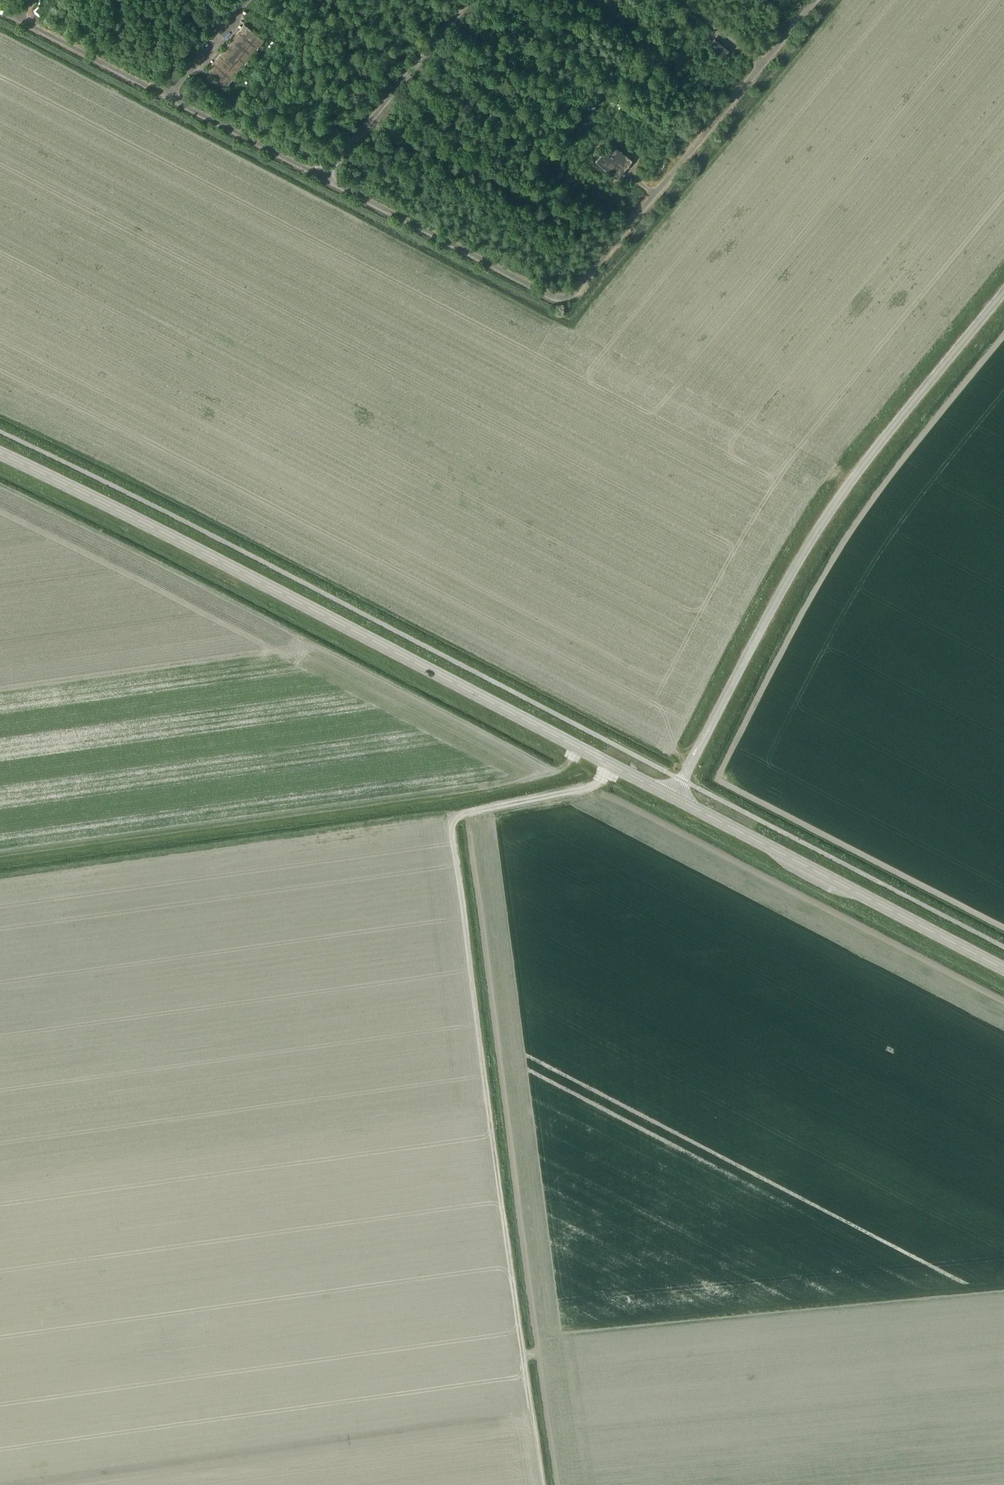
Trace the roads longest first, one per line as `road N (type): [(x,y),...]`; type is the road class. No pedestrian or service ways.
road 1 (secondary): [(673,797),(0,452)]
road 2 (unclassified): [(673,797),(816,531),(1003,291)]
road 3 (secondary): [(1003,968),(673,797)]

